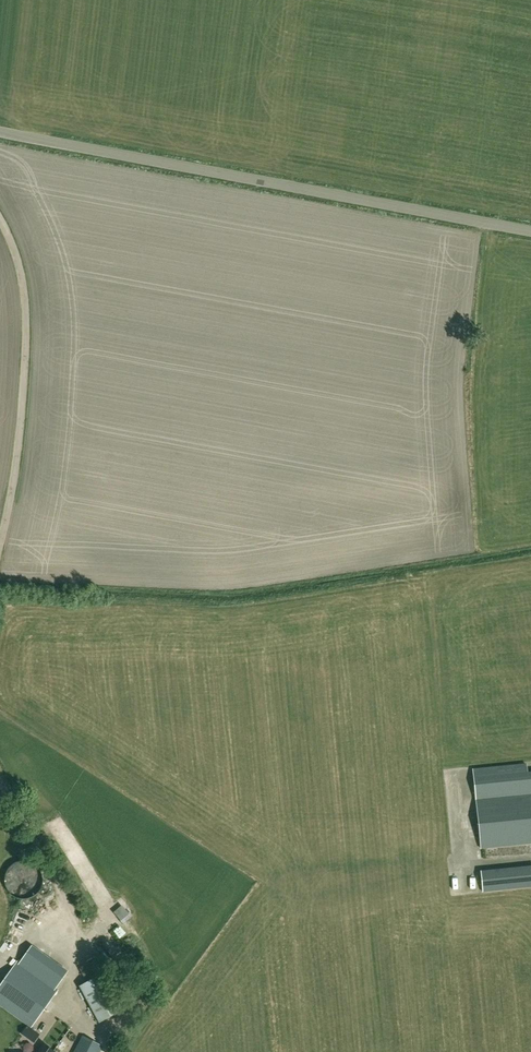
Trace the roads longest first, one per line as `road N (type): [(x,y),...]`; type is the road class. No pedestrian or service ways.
road 1 (unclassified): [(530,232),(0,133)]
road 2 (track): [(0,220),(20,272),(26,333),(0,552)]
road 3 (track): [(0,783),(72,916)]

